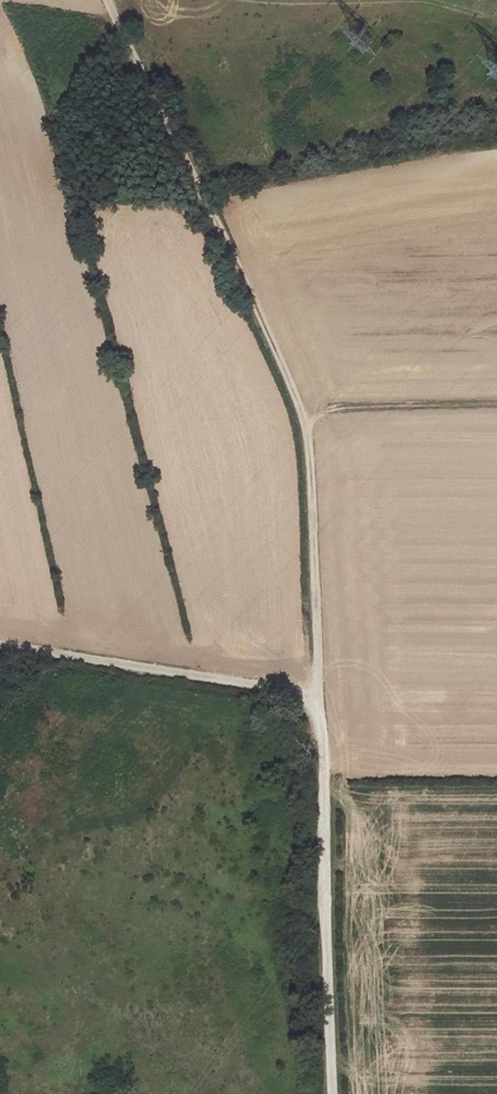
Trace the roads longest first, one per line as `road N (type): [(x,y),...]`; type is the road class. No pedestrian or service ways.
road 1 (track): [(334,1093),(305,420),(108,0)]
road 2 (track): [(0,646),(319,694)]
road 3 (track): [(305,420),(341,405),(496,403)]

